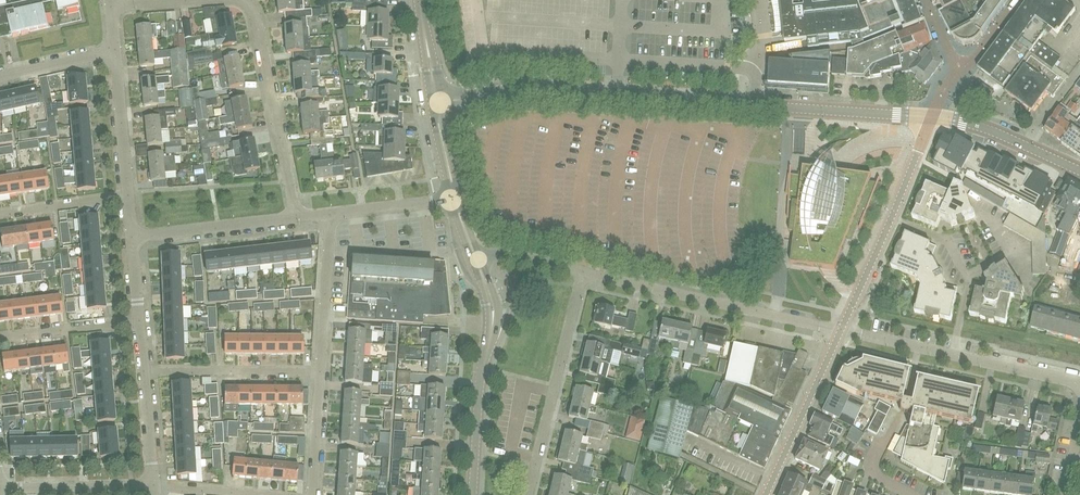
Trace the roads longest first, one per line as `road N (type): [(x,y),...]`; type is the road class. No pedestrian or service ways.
road 1 (tertiary): [(789,109),(527,91),(438,104)]
road 2 (tertiary): [(477,263),(493,323),(479,388),(473,494)]
road 3 (residential): [(931,118),(841,330)]
road 4 (residential): [(527,494),(584,272)]
road 5 (residential): [(246,0),(297,218)]
road 6 (residential): [(789,109),(774,315)]
road 7 (residential): [(774,315),(584,272)]
road 8 (residential): [(841,330),(765,494)]
road 9 (residential): [(318,371),(146,370)]
road 10 (residential): [(133,235),(297,218)]
road 11 (residential): [(1079,382),(920,348)]
road 12 (tertiary): [(1079,172),(976,126),(931,118)]
road 13 (residential): [(318,371),(331,214)]
road 14 (residential): [(0,489),(154,484)]
road 15 (residential): [(129,196),(115,51)]
road 16 (tertiary): [(931,118),(789,109)]
road 17 (residential): [(0,337),(141,321)]
road 18 (residential): [(0,214),(129,196)]
road 19 (residential): [(331,214),(454,199)]
road 20 (residential): [(312,494),(318,371)]

